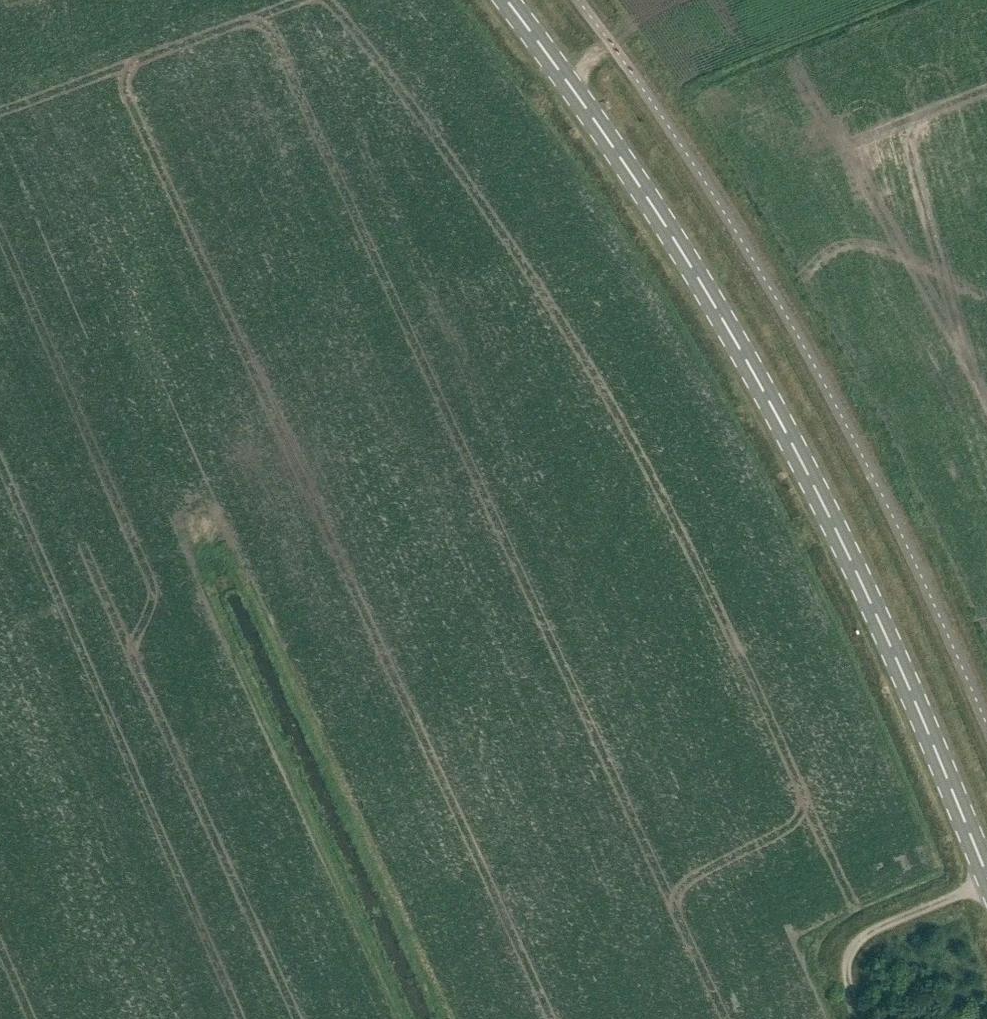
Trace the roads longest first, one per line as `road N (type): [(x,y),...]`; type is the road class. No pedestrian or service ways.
road 1 (primary): [(986,867),(815,481),(626,162),(511,0)]

